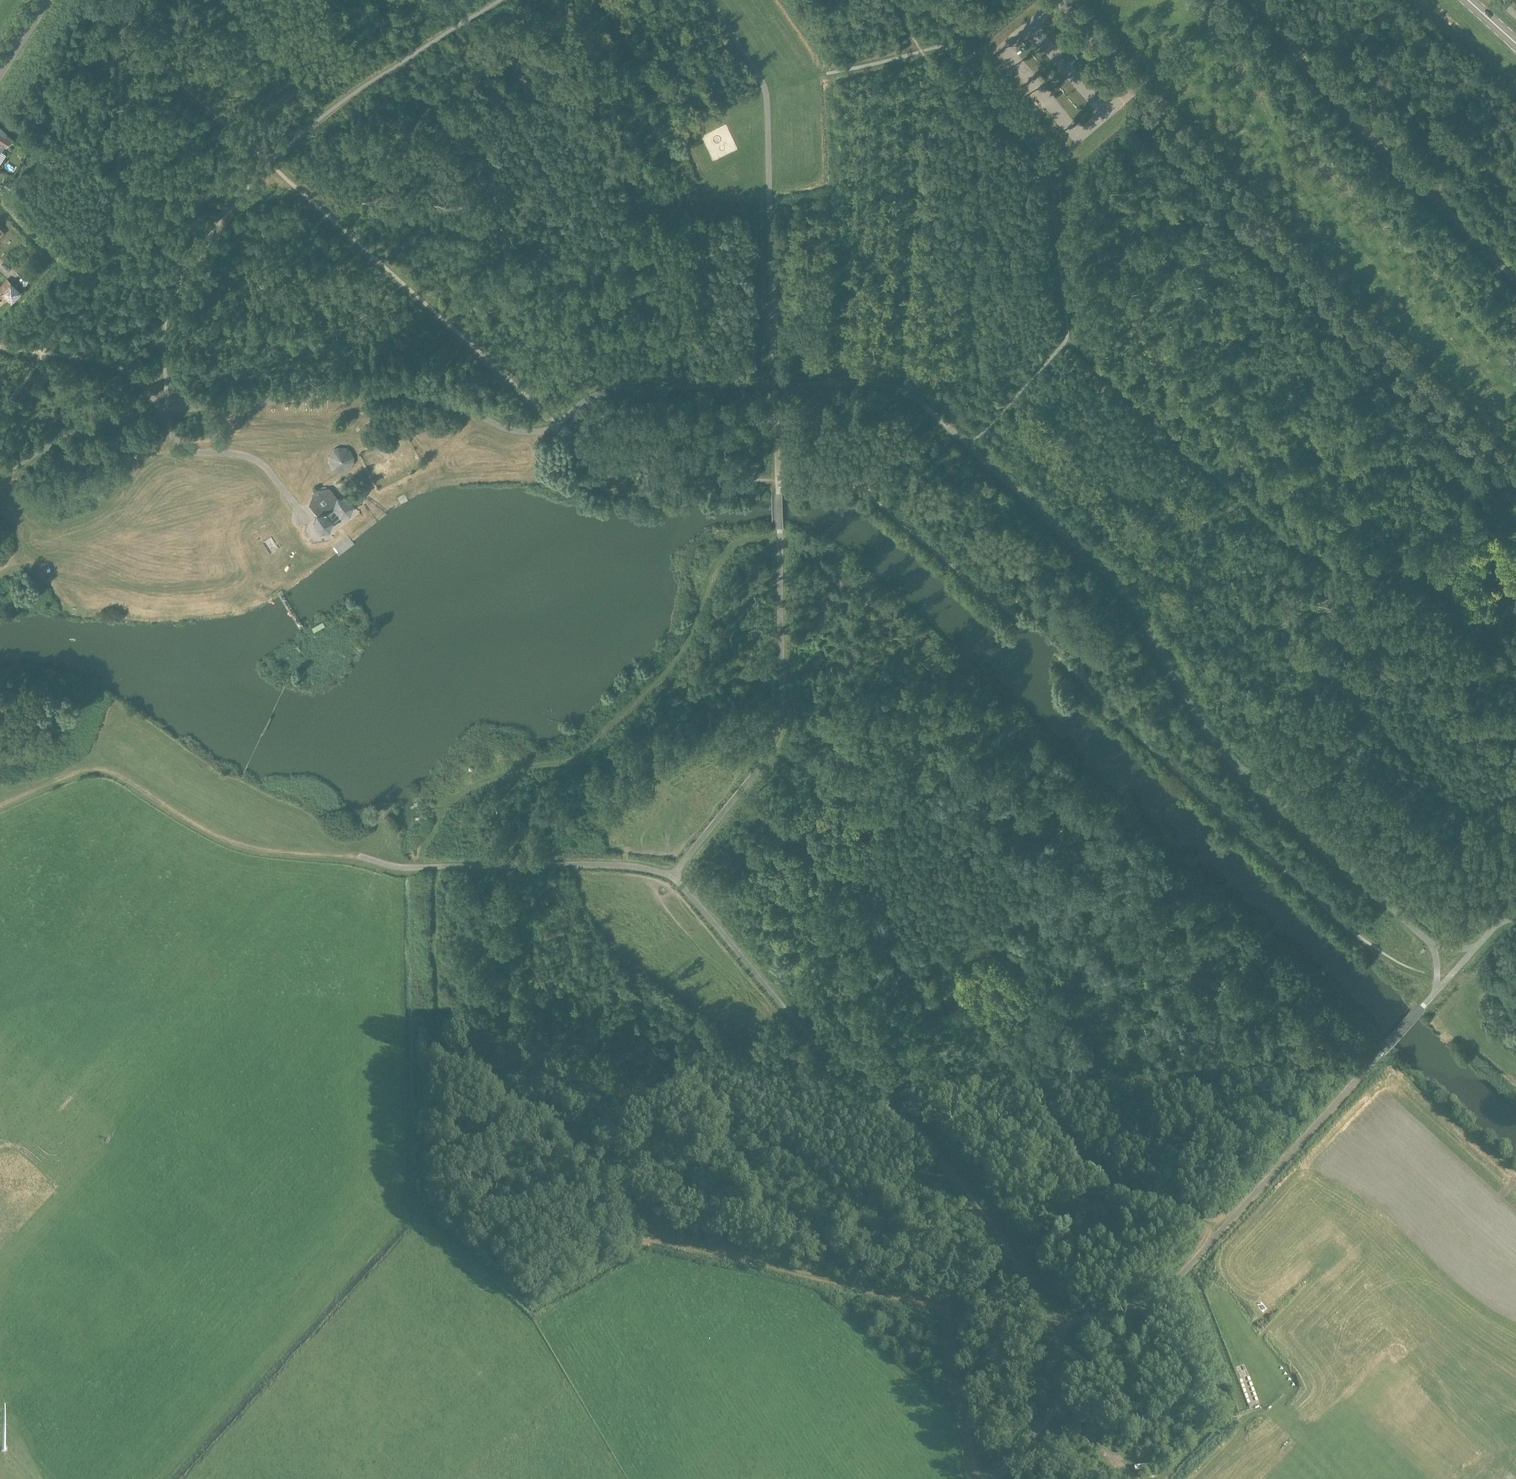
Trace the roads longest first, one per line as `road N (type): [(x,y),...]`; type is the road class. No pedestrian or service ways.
road 1 (tertiary): [(1515,476),(1212,173),(1063,0)]
road 2 (track): [(361,856),(404,867),(616,865),(673,877)]

